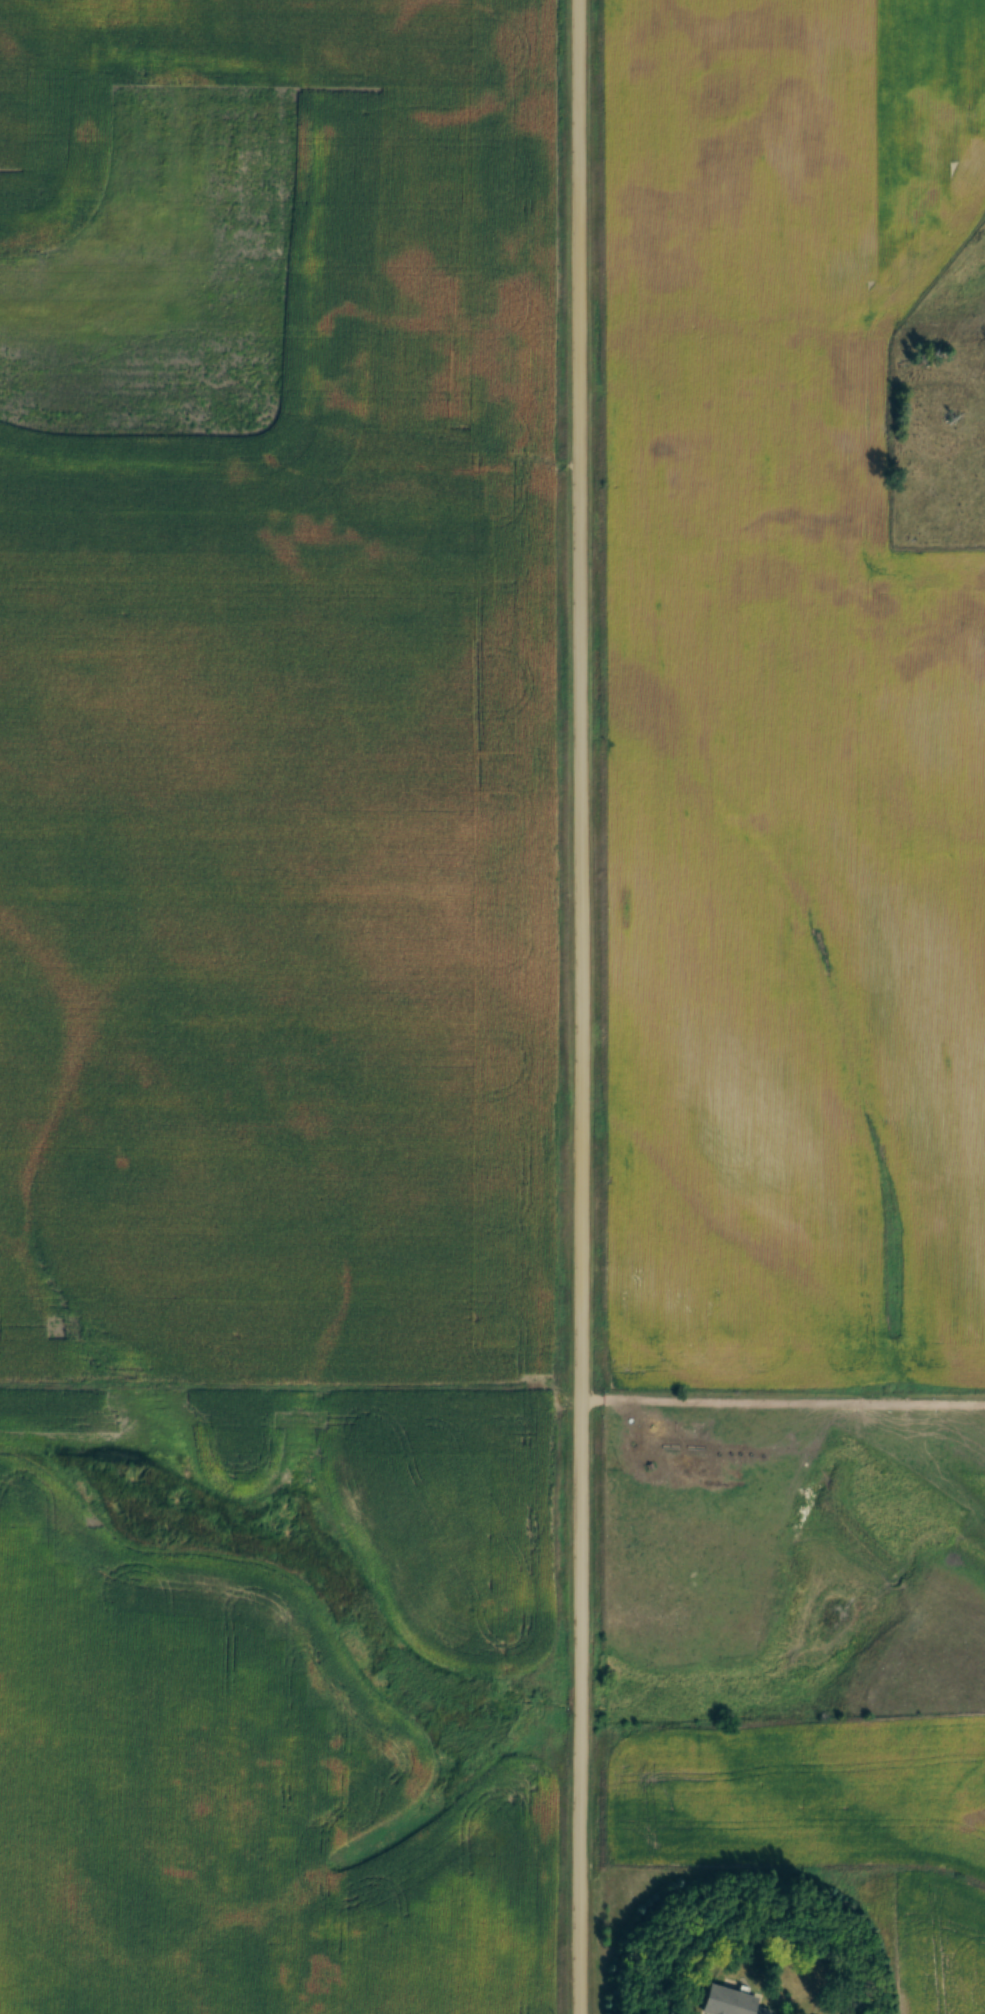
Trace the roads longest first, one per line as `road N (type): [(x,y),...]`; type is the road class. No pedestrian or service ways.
road 1 (residential): [(579,2013),(576,0)]

